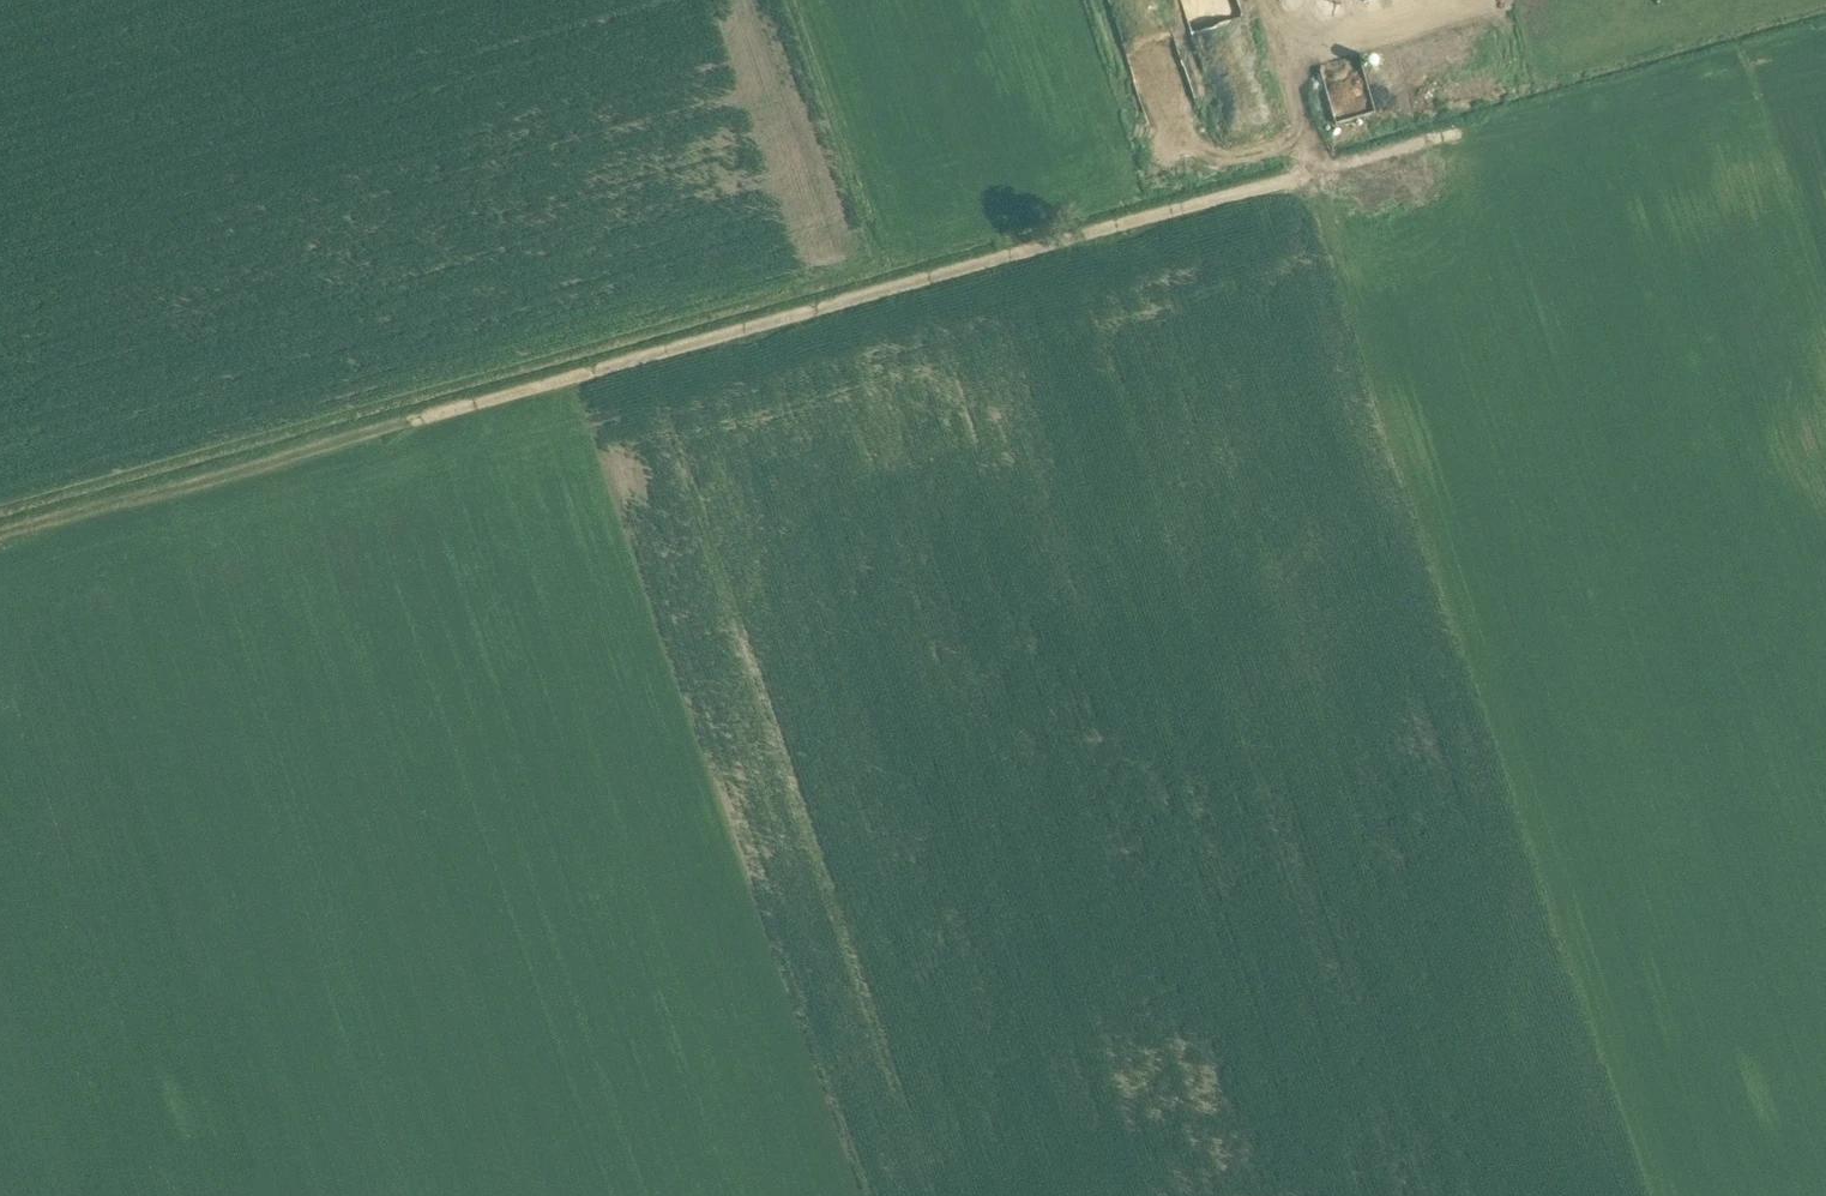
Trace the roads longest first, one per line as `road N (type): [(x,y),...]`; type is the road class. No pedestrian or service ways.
road 1 (track): [(1745,60),(1307,172),(0,539)]

